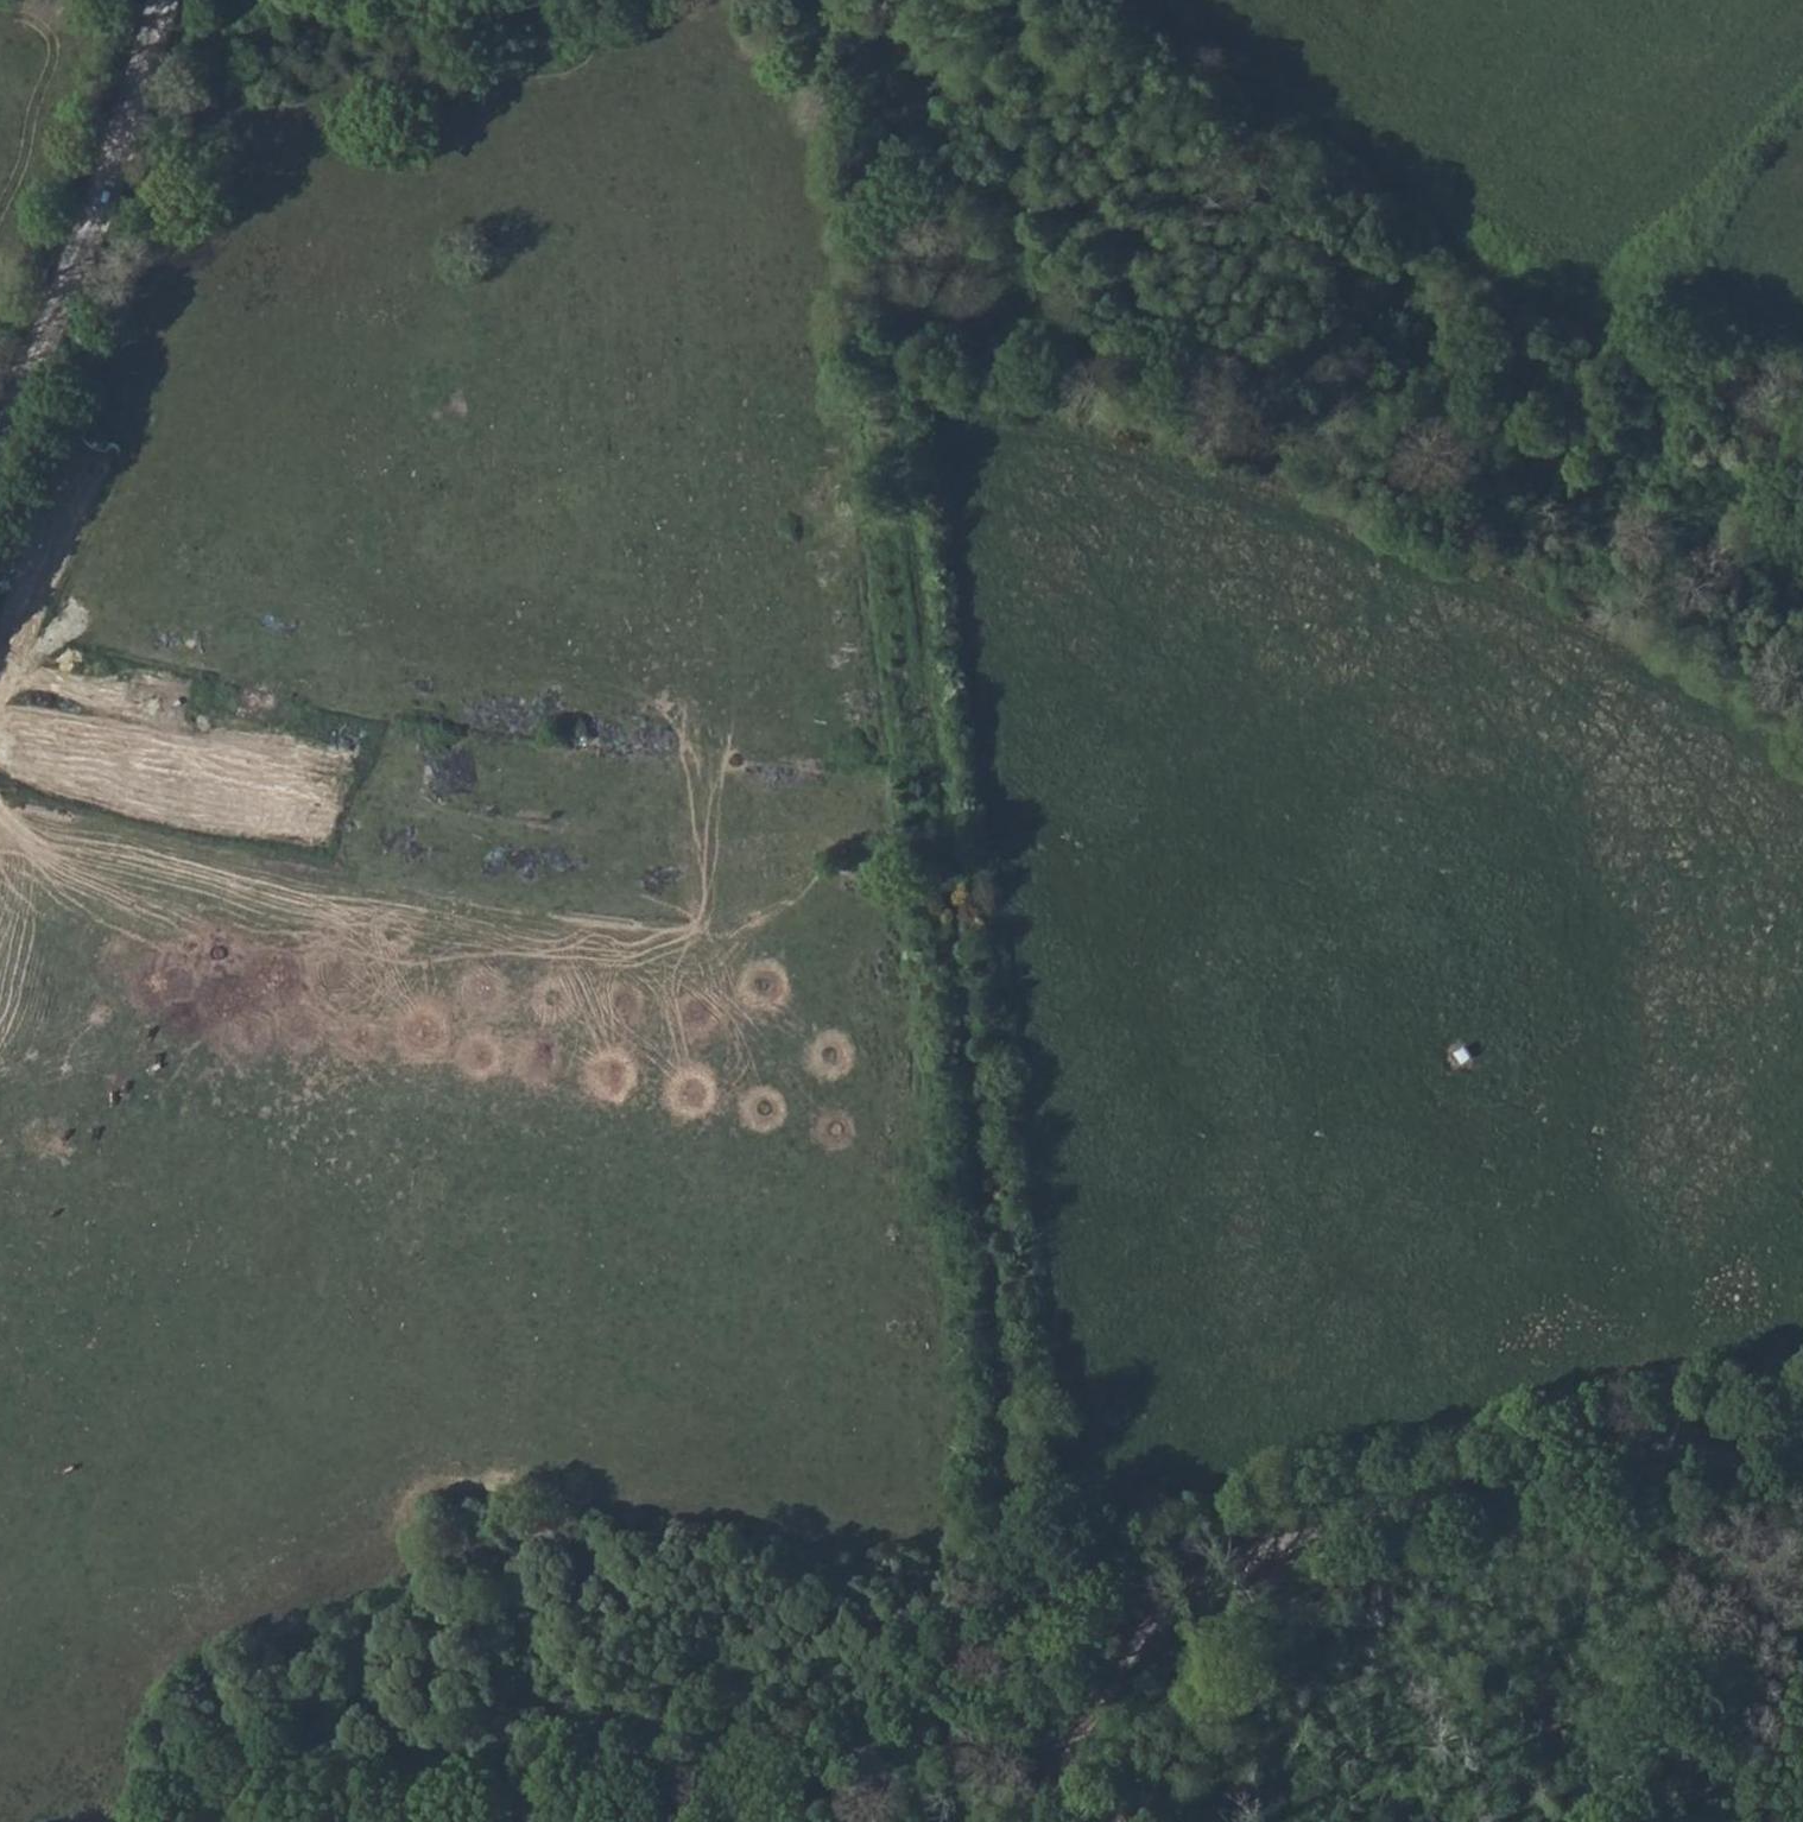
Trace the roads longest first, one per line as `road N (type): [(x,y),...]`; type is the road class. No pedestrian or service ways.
road 1 (track): [(1061,1821),(1079,1730),(1124,1630),(1206,1551),(1599,1470),(1710,1465),(1784,1504),(1802,1526)]
road 2 (tertiary): [(0,420),(82,265),(143,96),(164,0)]

